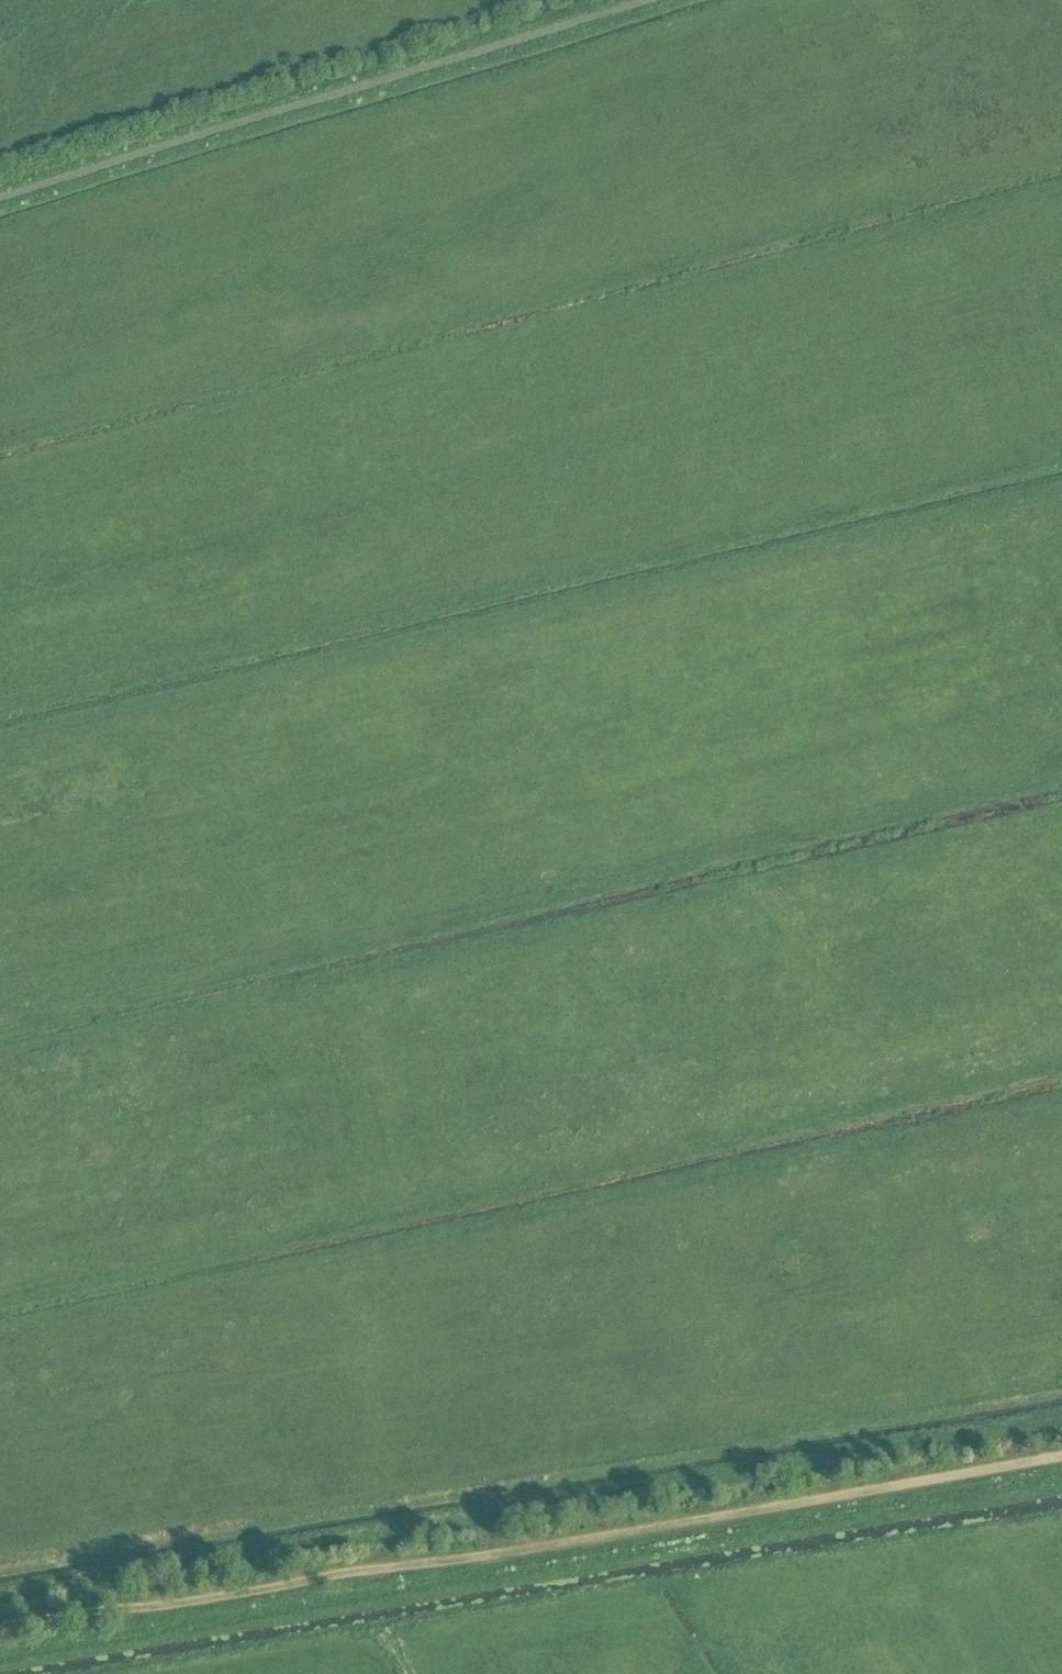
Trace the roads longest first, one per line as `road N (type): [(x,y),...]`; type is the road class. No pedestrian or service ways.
road 1 (track): [(0,1629),(1061,1456)]

